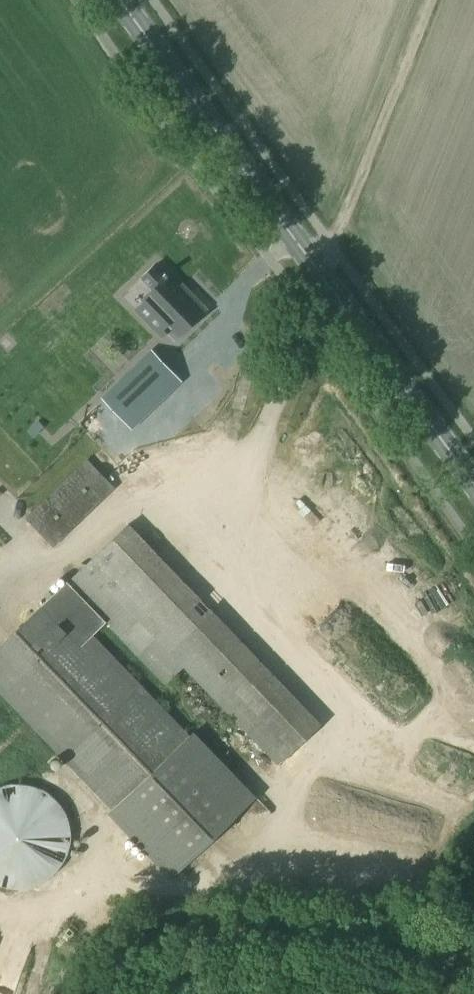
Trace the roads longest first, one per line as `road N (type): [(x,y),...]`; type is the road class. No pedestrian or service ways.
road 1 (primary): [(473,479),(123,0)]
road 2 (track): [(331,248),(430,0)]

